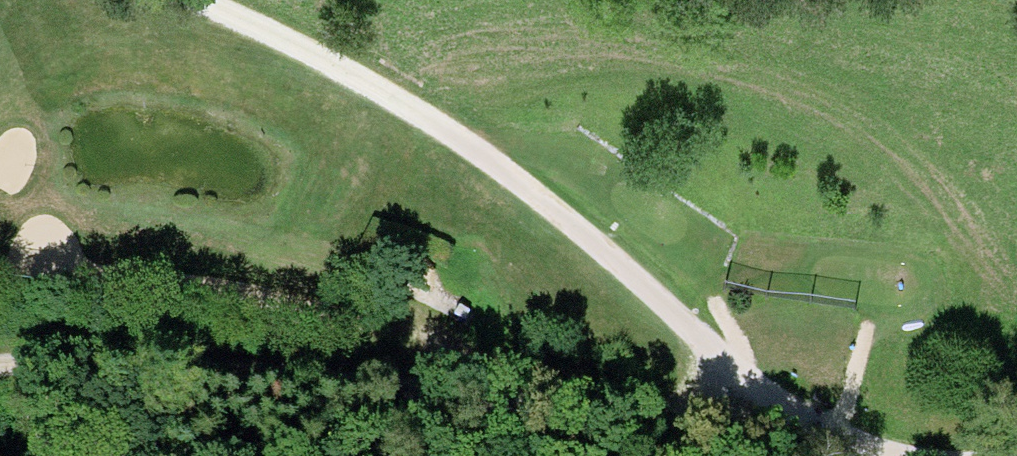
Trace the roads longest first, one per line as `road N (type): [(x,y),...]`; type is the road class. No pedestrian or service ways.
road 1 (track): [(898,455),(804,428),(774,409),(586,235),(486,159),(365,81),(196,0)]
road 2 (track): [(774,409),(640,419),(133,366),(0,367)]

